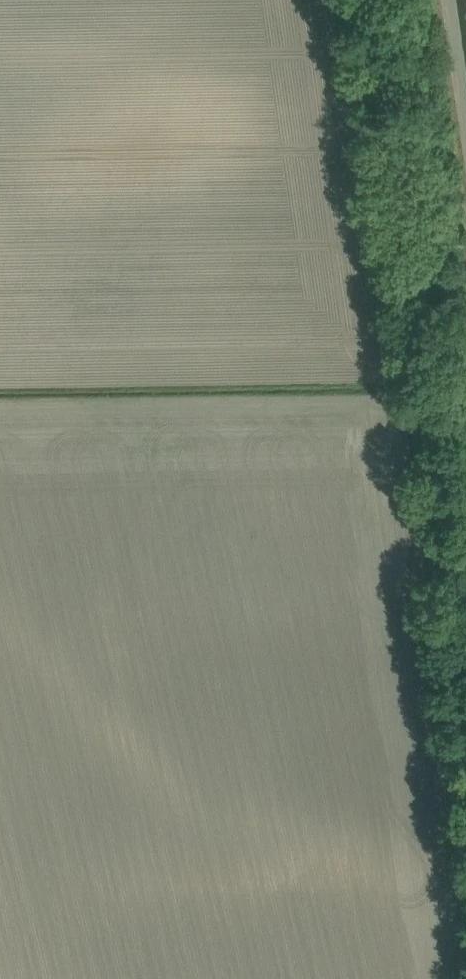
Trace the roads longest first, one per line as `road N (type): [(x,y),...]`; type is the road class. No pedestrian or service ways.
road 1 (track): [(375,0),(465,654)]

